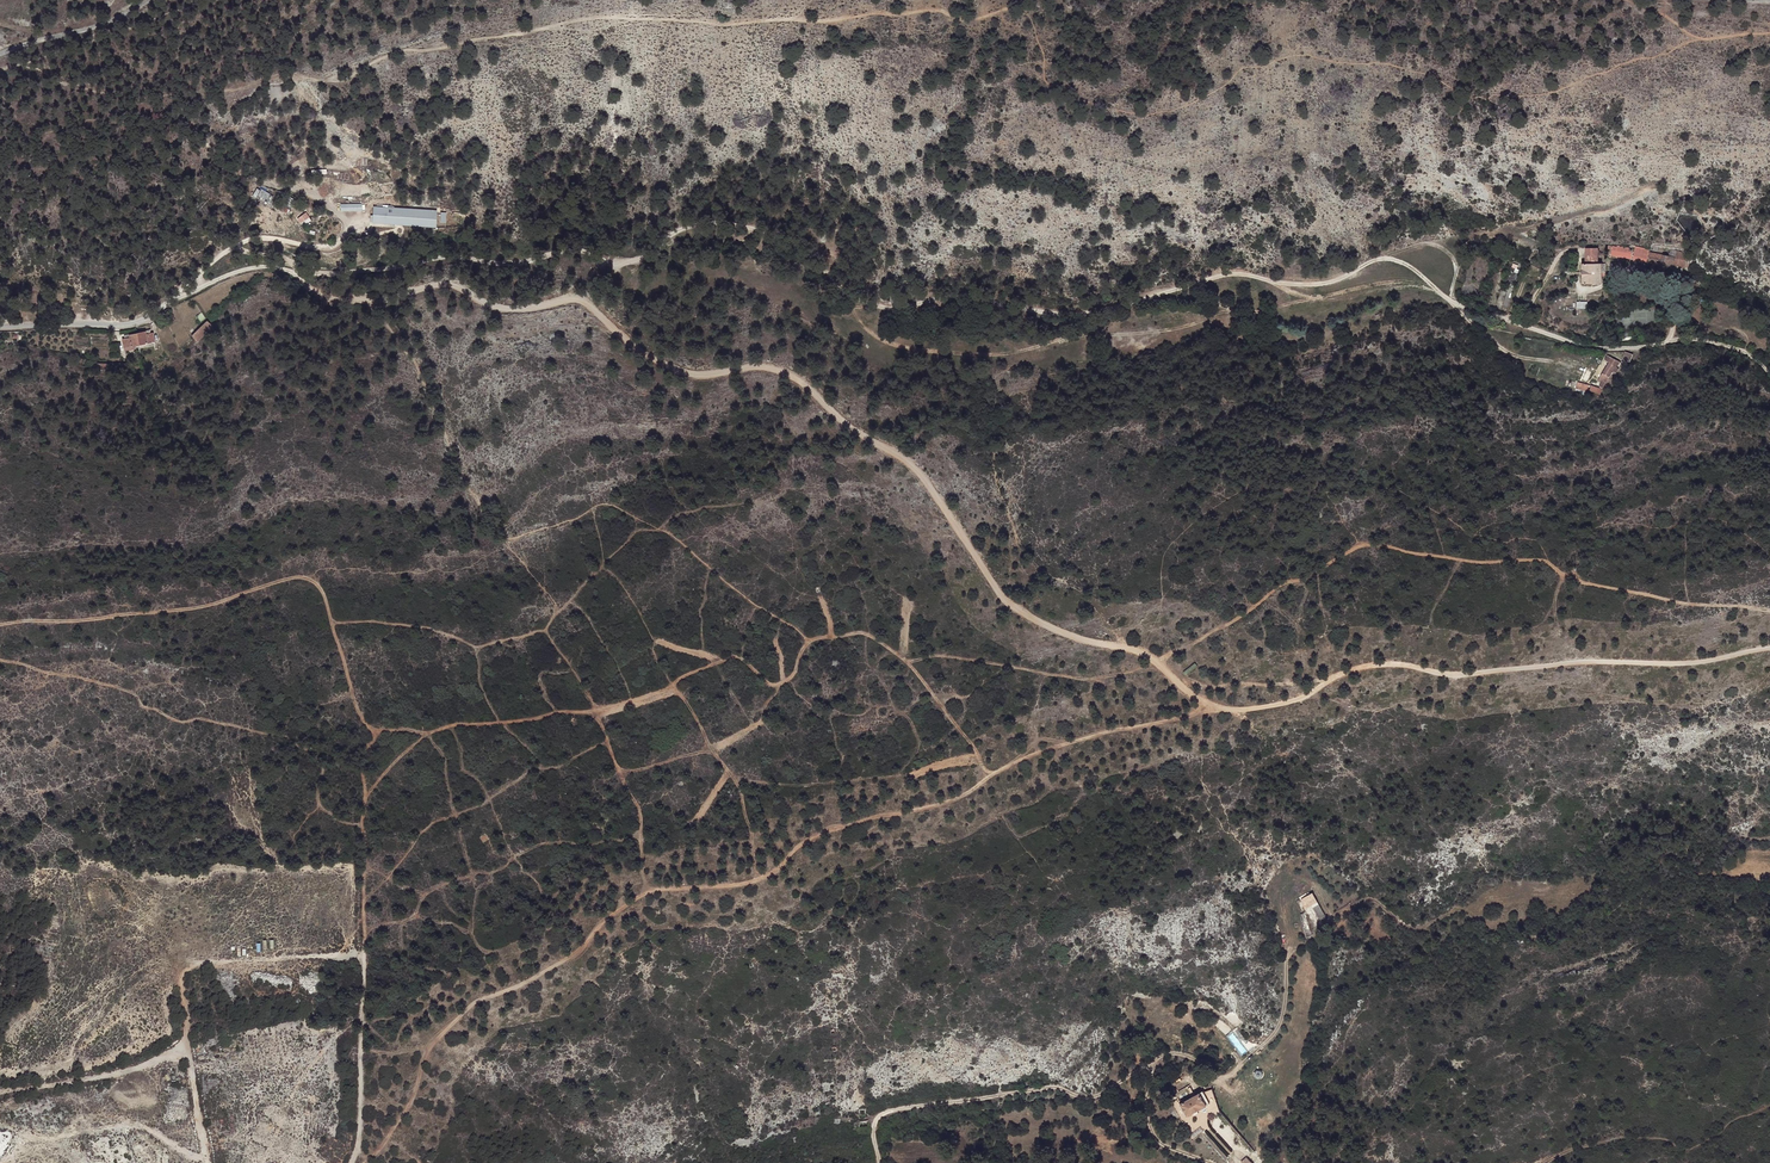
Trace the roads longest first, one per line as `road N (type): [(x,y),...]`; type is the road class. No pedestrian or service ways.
road 1 (track): [(1769,649),(1701,662),(1575,662),(1469,675),(1383,663),(1331,678),(1302,698),(1210,709),(1149,656),(1040,625),(1001,597),(911,463),(857,431),(789,372),(668,368),(579,301),(500,309),(440,281),(334,301),(313,296),(293,273)]
road 2 (track): [(609,263),(642,259),(699,223),(734,224),(815,256),(855,299),(889,303),(943,297),(1076,316),(1231,272),(1309,298),(1416,288),(1556,339),(1606,348),(1726,343),(1753,356),(1769,380)]
road 3 (track): [(994,774),(908,664),(857,631),(809,640),(783,681),(773,683),(734,657),(672,687),(596,710),(456,723),(423,733),(368,725),(325,597),(303,578),(213,605),(0,626)]
road 4 (track): [(1732,872),(1678,876),(1589,924),(1535,937),(1461,909),(1408,932),(1368,899),(1287,960),(1278,1027),(1215,1078),(1196,1061),(1167,1054),(1091,1098),(1055,1088),(888,1111),(873,1124),(878,1162)]
road 5 (track): [(365,1162),(392,1133),(428,1050),(450,1025),(480,998),(573,956),(634,899),(751,882),(813,836),(961,797),(1036,753),(1210,709)]
road 6 (track): [(1769,611),(1687,604),(1578,582),(1541,560),(1461,559),(1363,544),(1155,661)]
road 7 (residential): [(0,327),(142,321),(255,268),(348,272),(463,256),(516,266),(569,250),(609,263)]
road 8 (track): [(809,640),(670,533),(640,530),(546,631),(476,646),(432,628),(331,624)]
road 9 (track): [(518,985),(502,954),(481,950),(471,928),(476,892),(444,756),(423,733),(365,797),(362,957)]
road 10 (track): [(362,824),(321,808),(317,759),(282,734),(174,719),(119,688),(0,658)]
road 11 (track): [(363,902),(436,821),(534,769),(608,742)]
road 12 (track): [(363,868),(424,897),(543,844),(640,840)]
road 13 (track): [(1277,282),(1331,282),(1413,247),(1440,246),(1456,265),(1451,301)]
road 14 (track): [(672,687),(739,788),(764,877)]
road 15 (track): [(890,648),(877,663),(889,709),(906,717),(931,747),(957,726),(964,709),(957,695),(937,699)]
road 16 (track): [(596,710),(638,810),(645,893)]
road 17 (track): [(908,664),(935,654),(1085,680)]
road 18 (unclassified): [(0,55),(101,27),(148,0)]
road 19 (track): [(1176,680),(1212,687),(1331,678)]
road 20 (track): [(1769,32),(1704,39),(1624,0)]
road 21 (track): [(1156,1058),(1144,1105),(1152,1132),(1158,1143),(1210,1162)]

